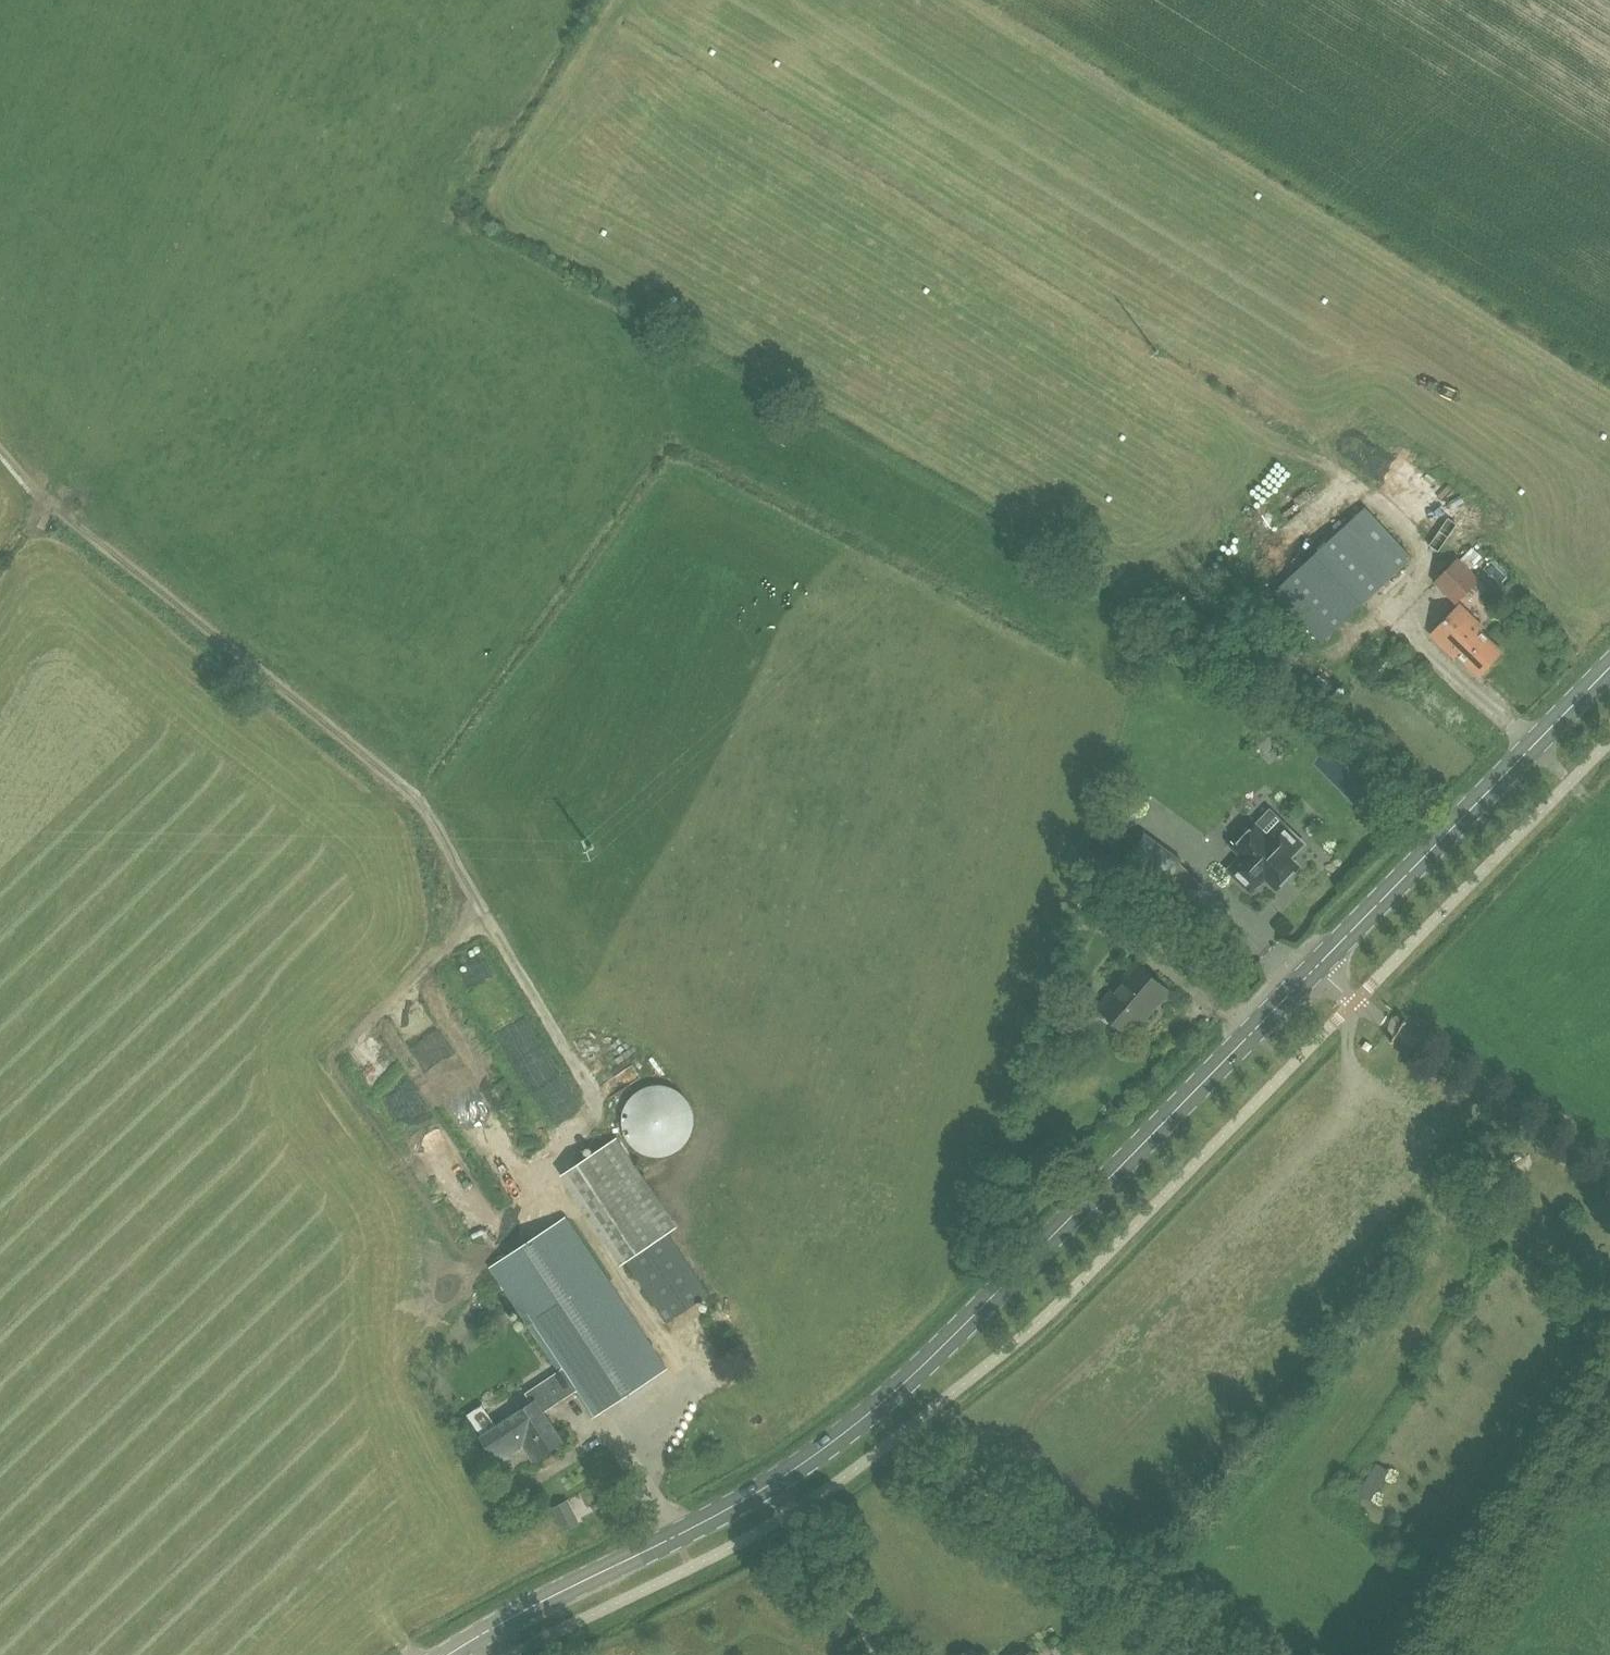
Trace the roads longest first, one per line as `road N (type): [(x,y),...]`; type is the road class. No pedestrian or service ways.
road 1 (secondary): [(448,1654),(768,1486),(867,1419),(1609,654)]

